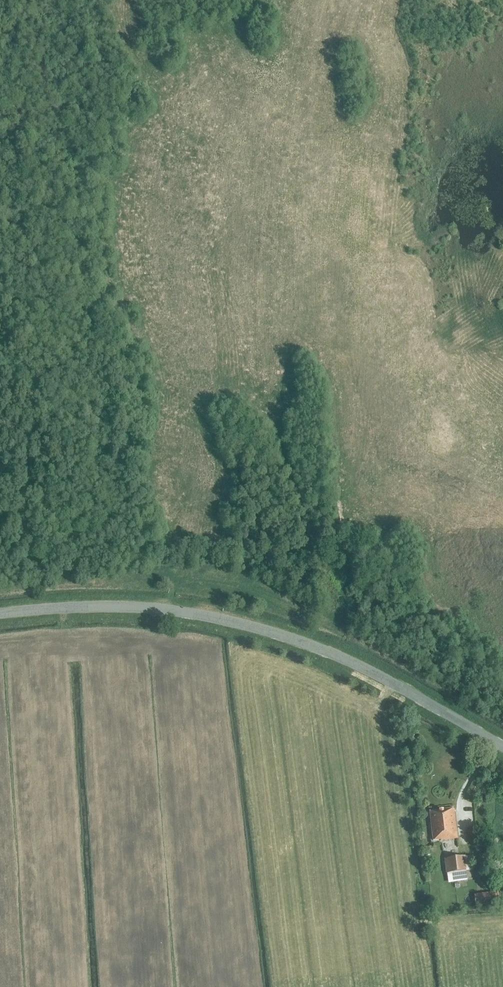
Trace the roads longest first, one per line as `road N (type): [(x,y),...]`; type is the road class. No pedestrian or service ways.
road 1 (tertiary): [(502,746),(385,678),(266,631),(108,608),(0,615)]

